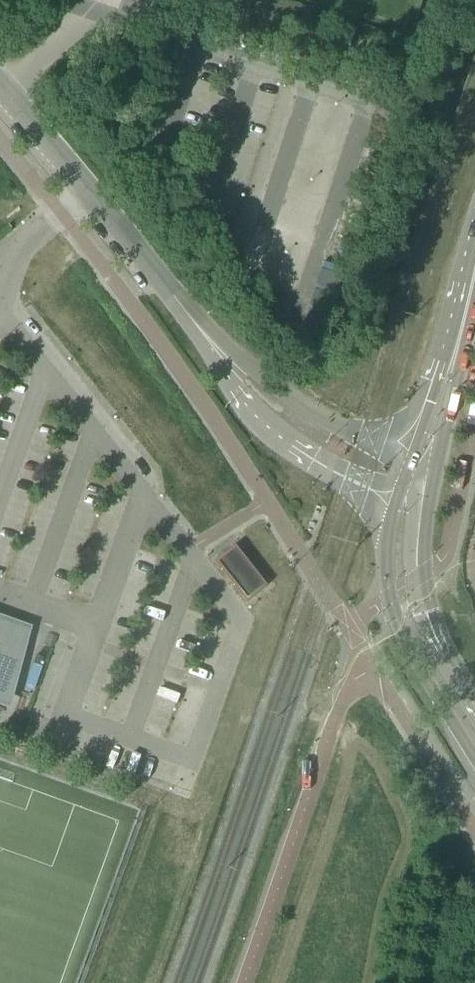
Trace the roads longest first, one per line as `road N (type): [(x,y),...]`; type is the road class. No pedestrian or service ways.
road 1 (tertiary): [(214,349),(0,88)]
road 2 (secondary): [(397,501),(386,547),(387,598),(413,658),(474,759)]
road 3 (tertiary): [(214,349),(235,394),(268,430),(328,470),(397,501)]
road 4 (secondary): [(474,708),(421,596),(418,536),(428,487)]
road 5 (tertiary): [(405,463),(214,349)]
road 6 (secondary): [(428,487),(461,368),(460,336)]
road 7 (secondary): [(460,336),(437,364),(405,463)]

